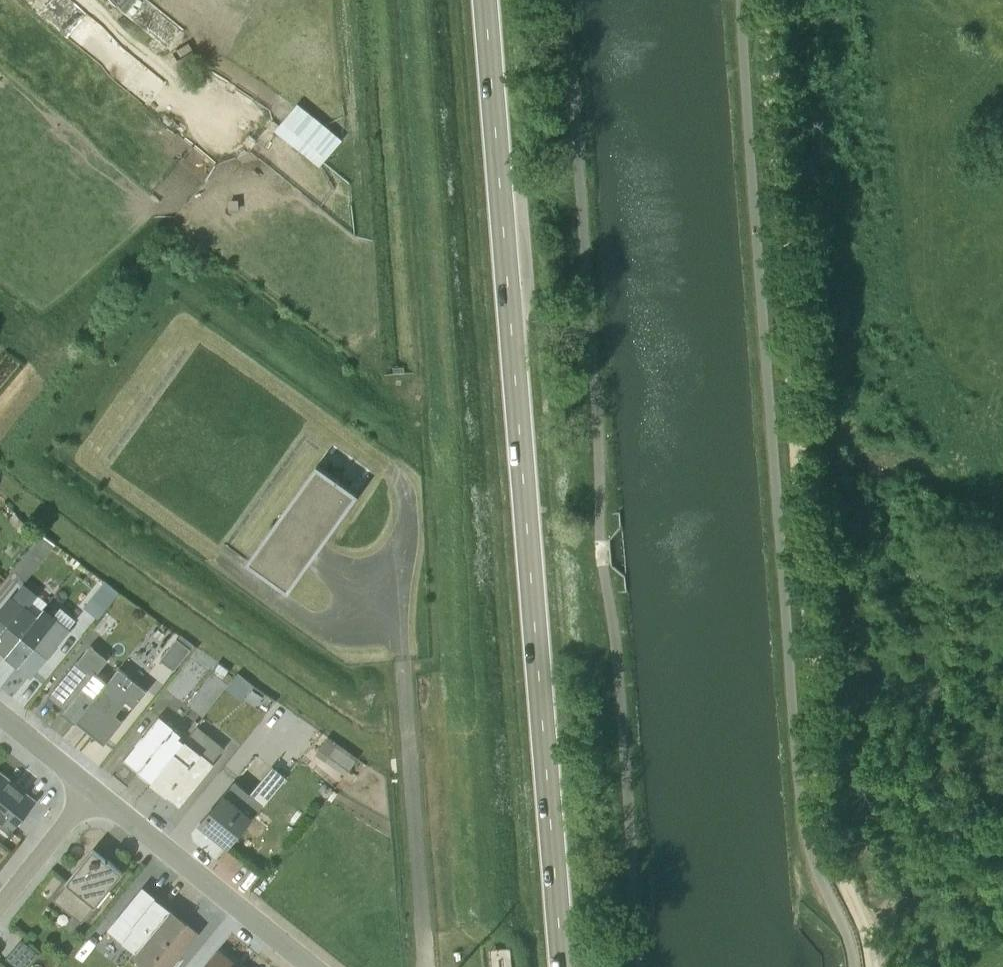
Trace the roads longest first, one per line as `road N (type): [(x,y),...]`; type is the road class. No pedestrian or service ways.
road 1 (track): [(867,966),(863,933),(829,840),(763,0)]
road 2 (secondary): [(563,966),(486,0)]
road 3 (residential): [(321,966),(91,784)]
road 4 (track): [(1002,782),(939,834),(863,933)]
road 5 (track): [(81,0),(227,112)]
road 6 (residential): [(0,898),(91,784)]

